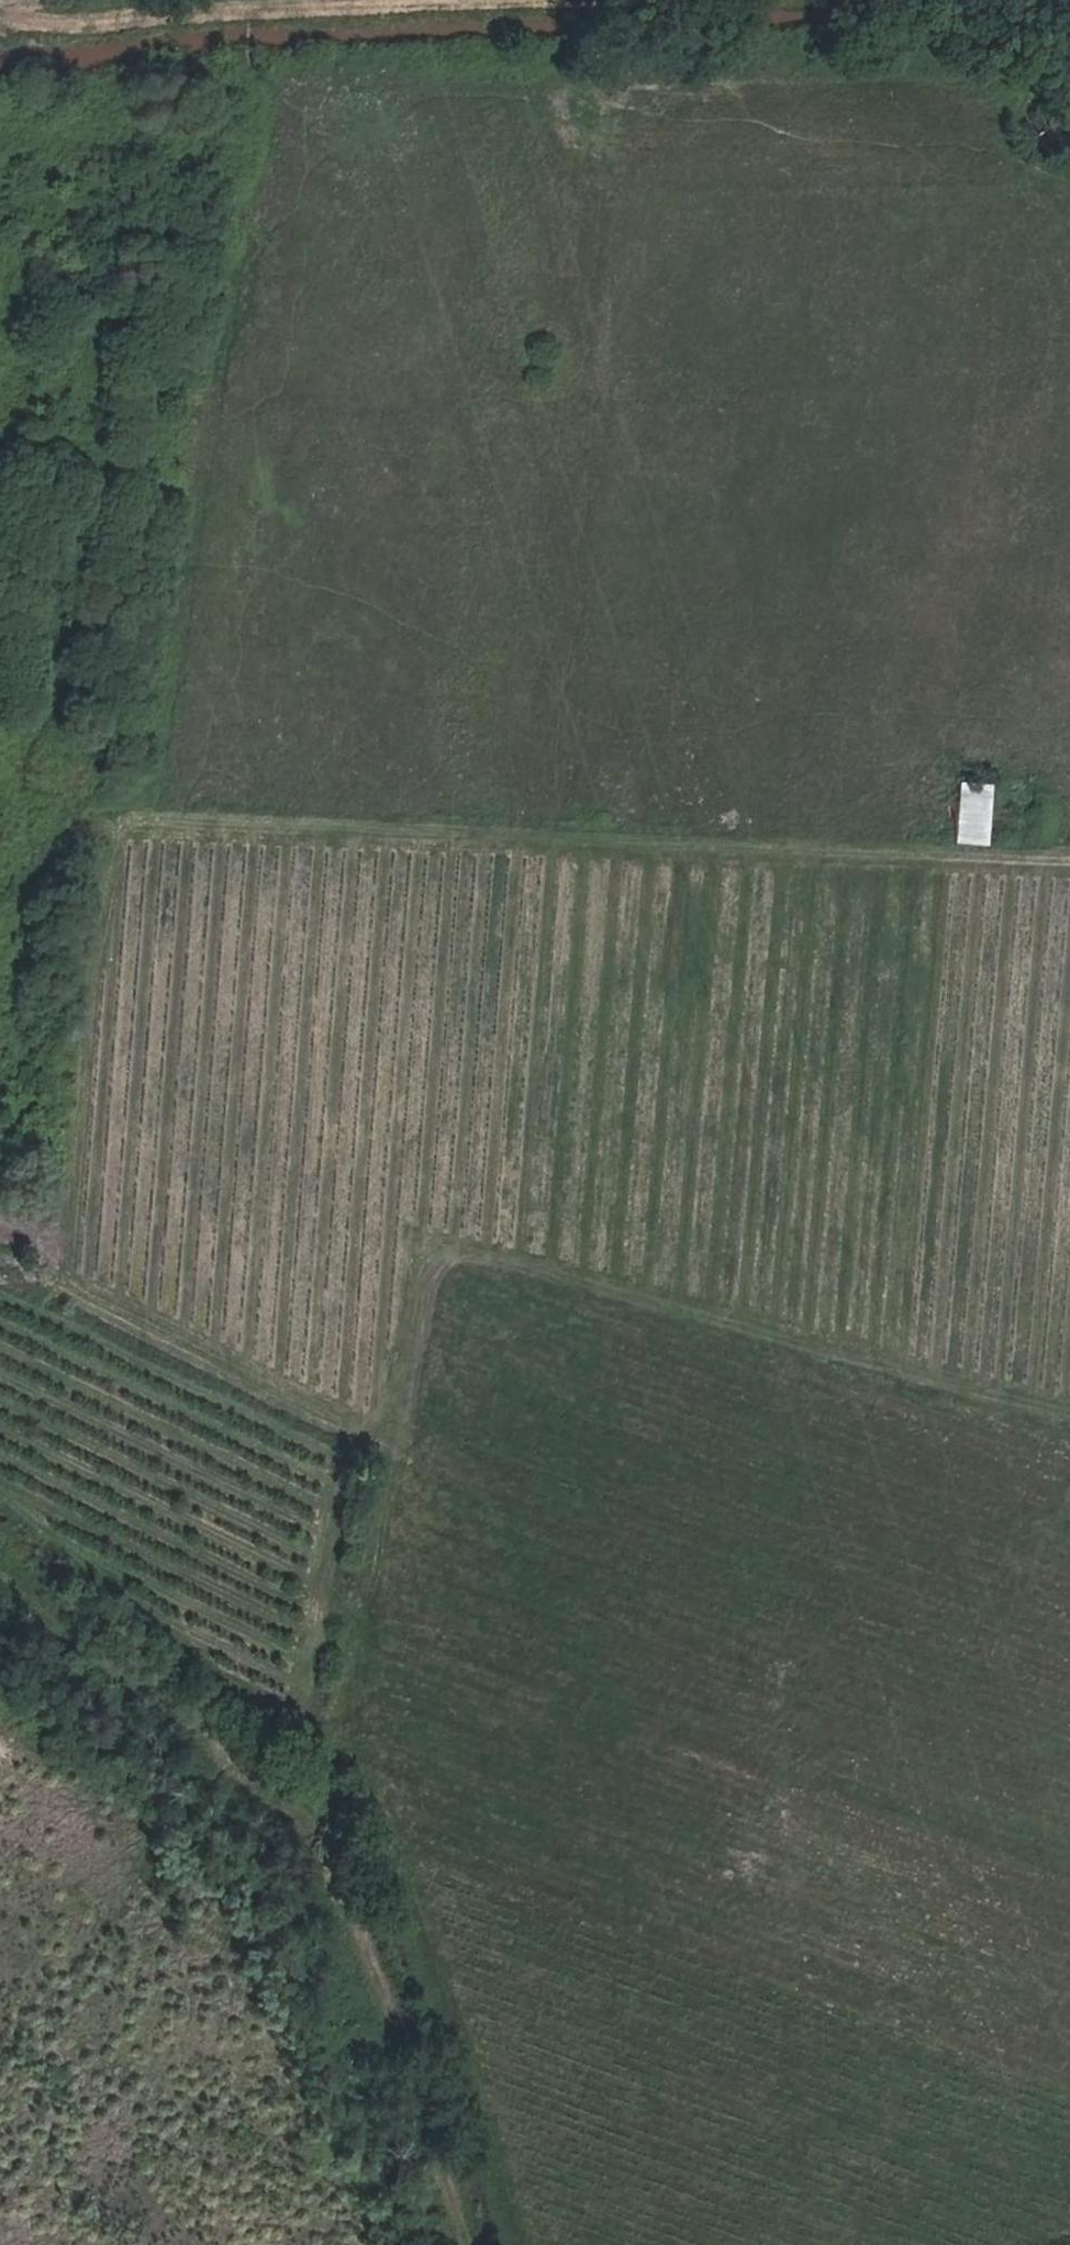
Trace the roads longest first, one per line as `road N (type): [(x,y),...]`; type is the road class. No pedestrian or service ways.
road 1 (track): [(1069,857),(140,807)]
road 2 (track): [(471,2244),(328,1842)]

